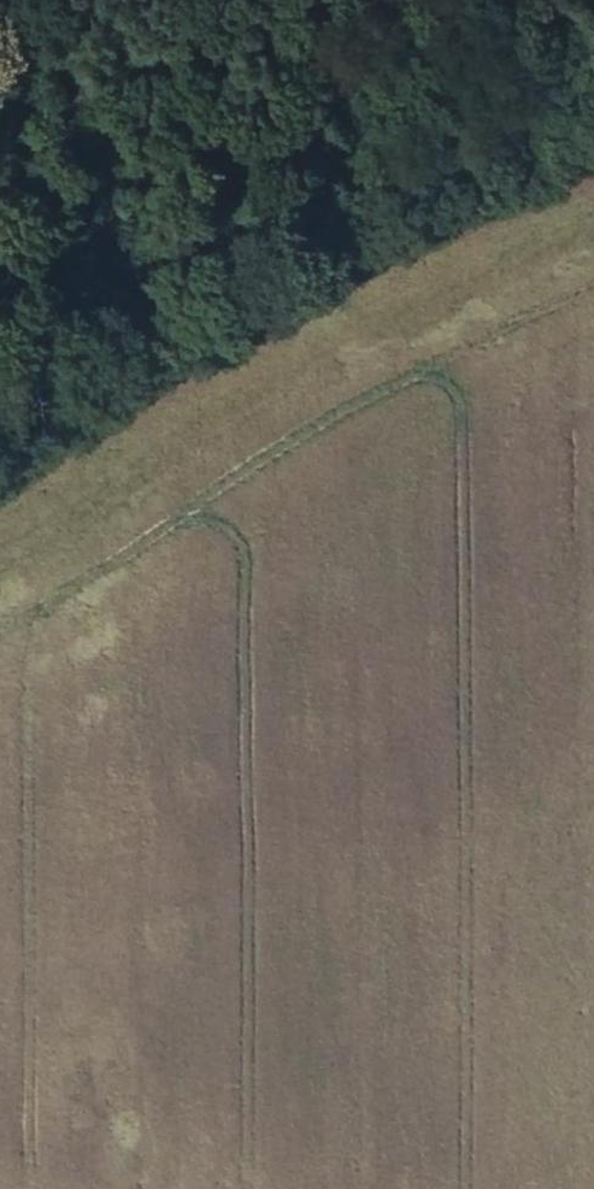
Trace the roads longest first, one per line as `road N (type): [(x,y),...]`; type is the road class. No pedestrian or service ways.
road 1 (track): [(0,364),(593,61)]

